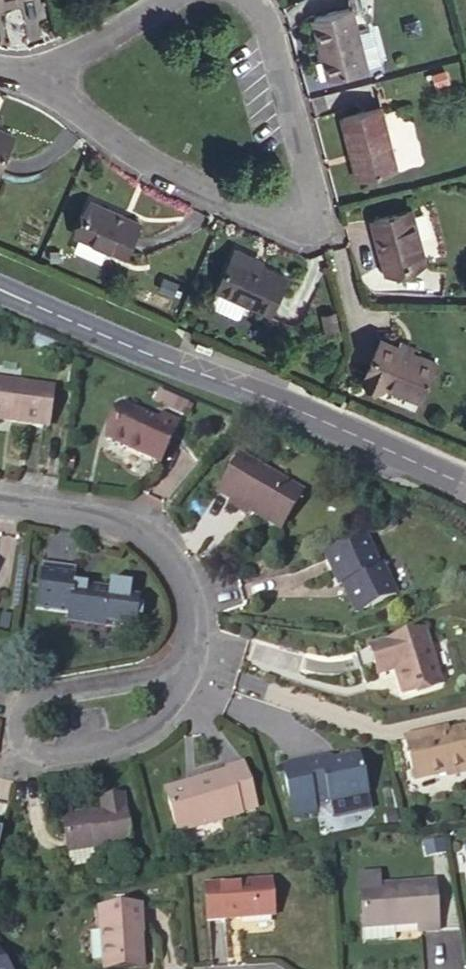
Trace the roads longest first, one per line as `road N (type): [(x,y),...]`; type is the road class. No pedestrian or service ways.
road 1 (tertiary): [(465,485),(0,291)]
road 2 (residential): [(249,0),(268,15),(317,220),(291,233),(160,171)]
road 3 (residential): [(186,666),(34,690),(16,714),(15,735),(32,751),(95,744),(154,721),(173,693)]
road 4 (residential): [(186,666),(187,591),(156,545),(109,522),(0,509)]
road 5 (residential): [(37,76),(90,55),(173,0)]
road 6 (residential): [(160,171),(37,76)]

